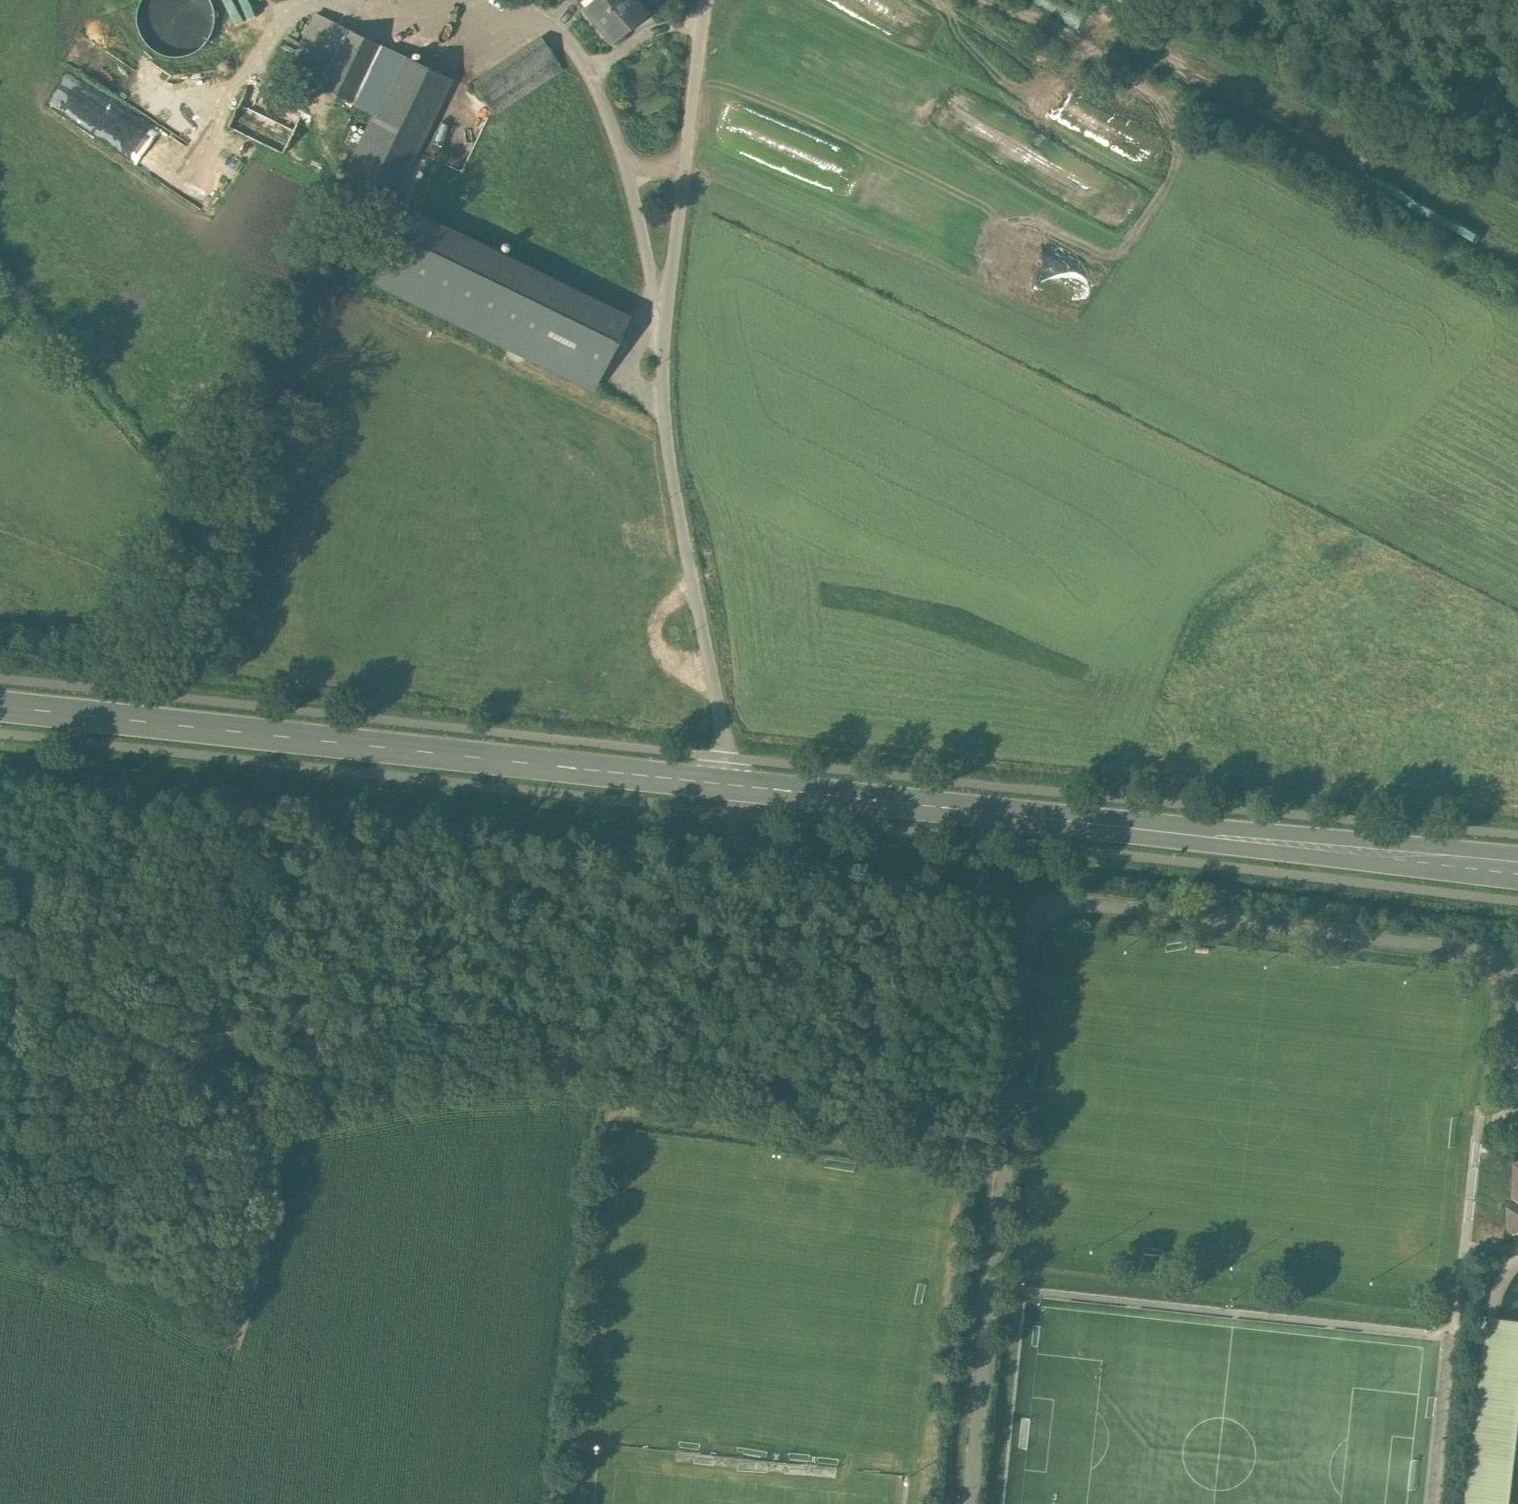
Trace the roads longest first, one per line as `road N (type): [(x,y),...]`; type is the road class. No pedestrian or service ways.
road 1 (track): [(1046,906),(987,875),(873,856),(0,761)]
road 2 (secondary): [(1517,869),(727,783)]
road 3 (unclassified): [(727,783),(666,435),(665,316),(707,0)]
road 4 (secondary): [(727,783),(0,705)]

